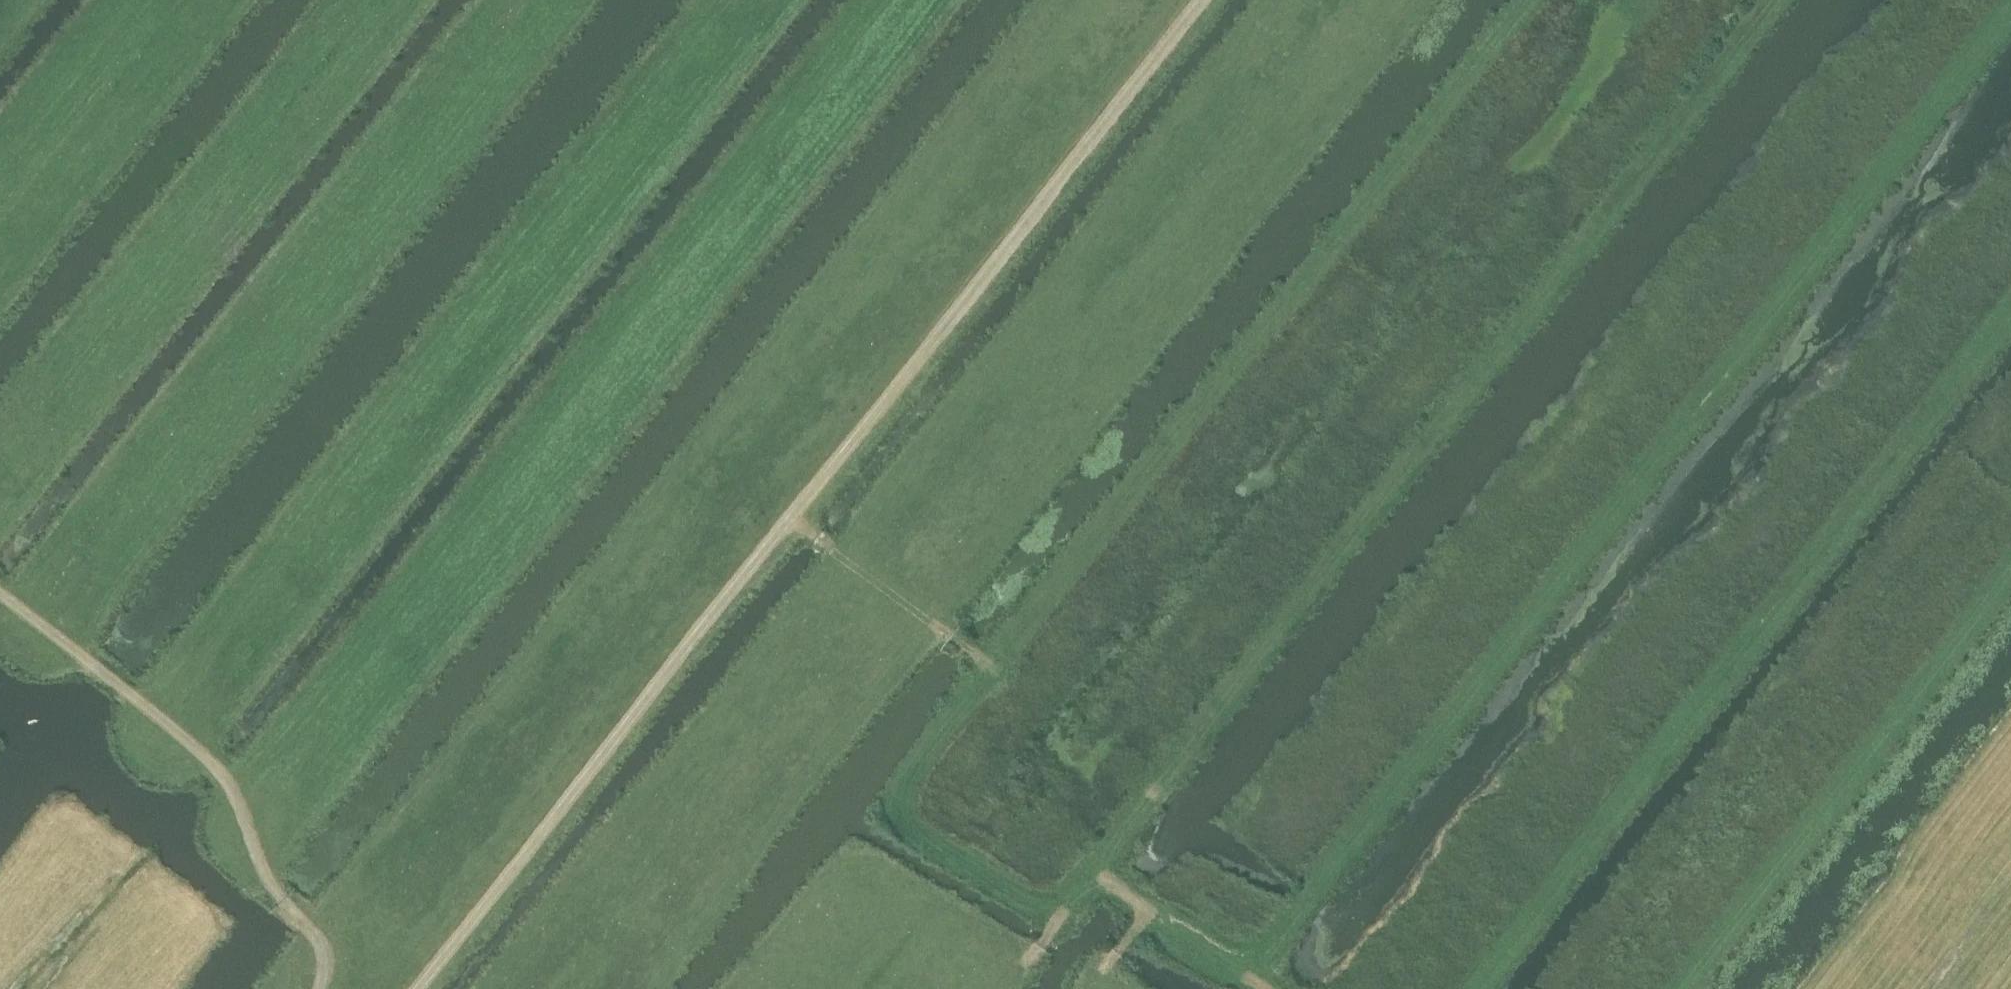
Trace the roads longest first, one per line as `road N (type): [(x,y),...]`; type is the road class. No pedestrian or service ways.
road 1 (track): [(1196,0),(416,988)]
road 2 (track): [(324,988),(319,939),(267,880),(232,777),(0,594)]

